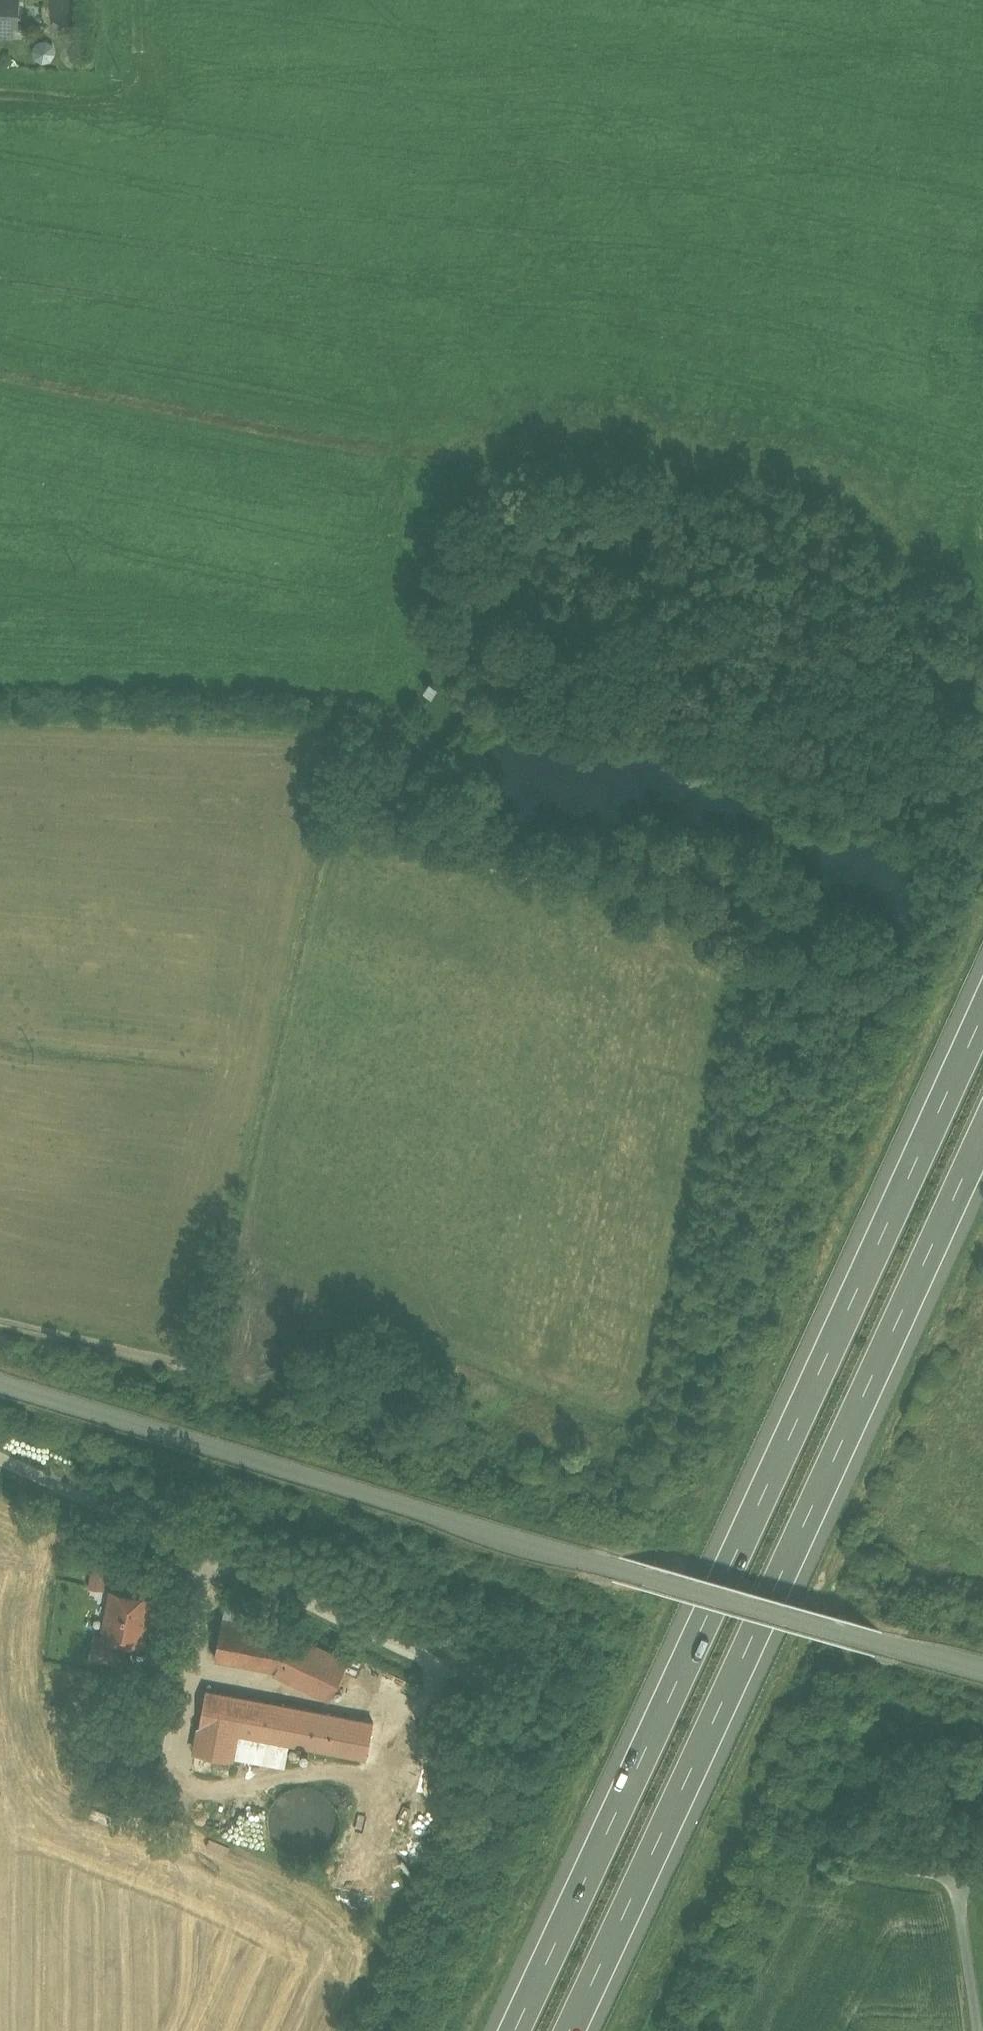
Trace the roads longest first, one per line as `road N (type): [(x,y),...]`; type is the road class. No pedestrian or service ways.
road 1 (motorway): [(982,1010),(515,2030)]
road 2 (unclassified): [(0,1385),(982,1664)]
road 3 (motorway): [(567,2030),(982,1131)]
road 4 (track): [(0,1324),(225,1376)]

